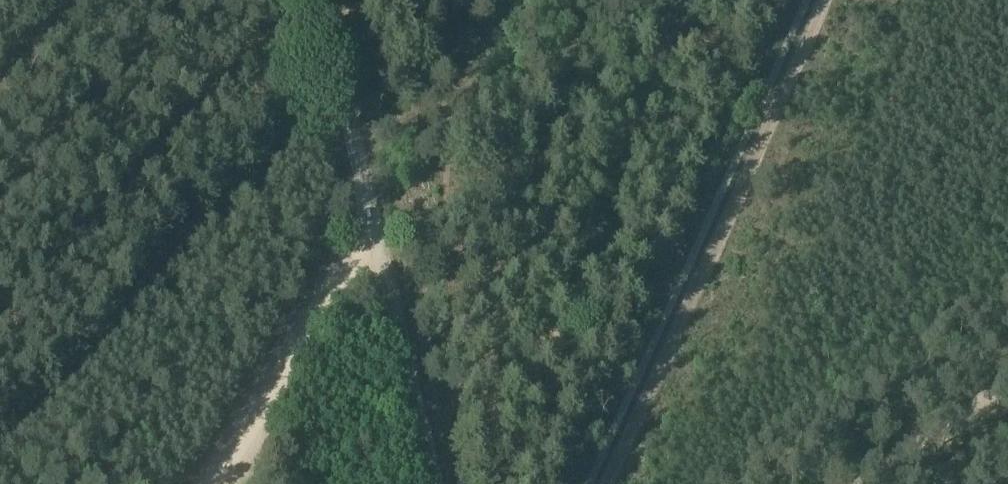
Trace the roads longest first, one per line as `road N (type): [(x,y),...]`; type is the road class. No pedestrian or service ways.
road 1 (track): [(604,483),(823,0)]
road 2 (unclassified): [(380,229),(324,0)]

